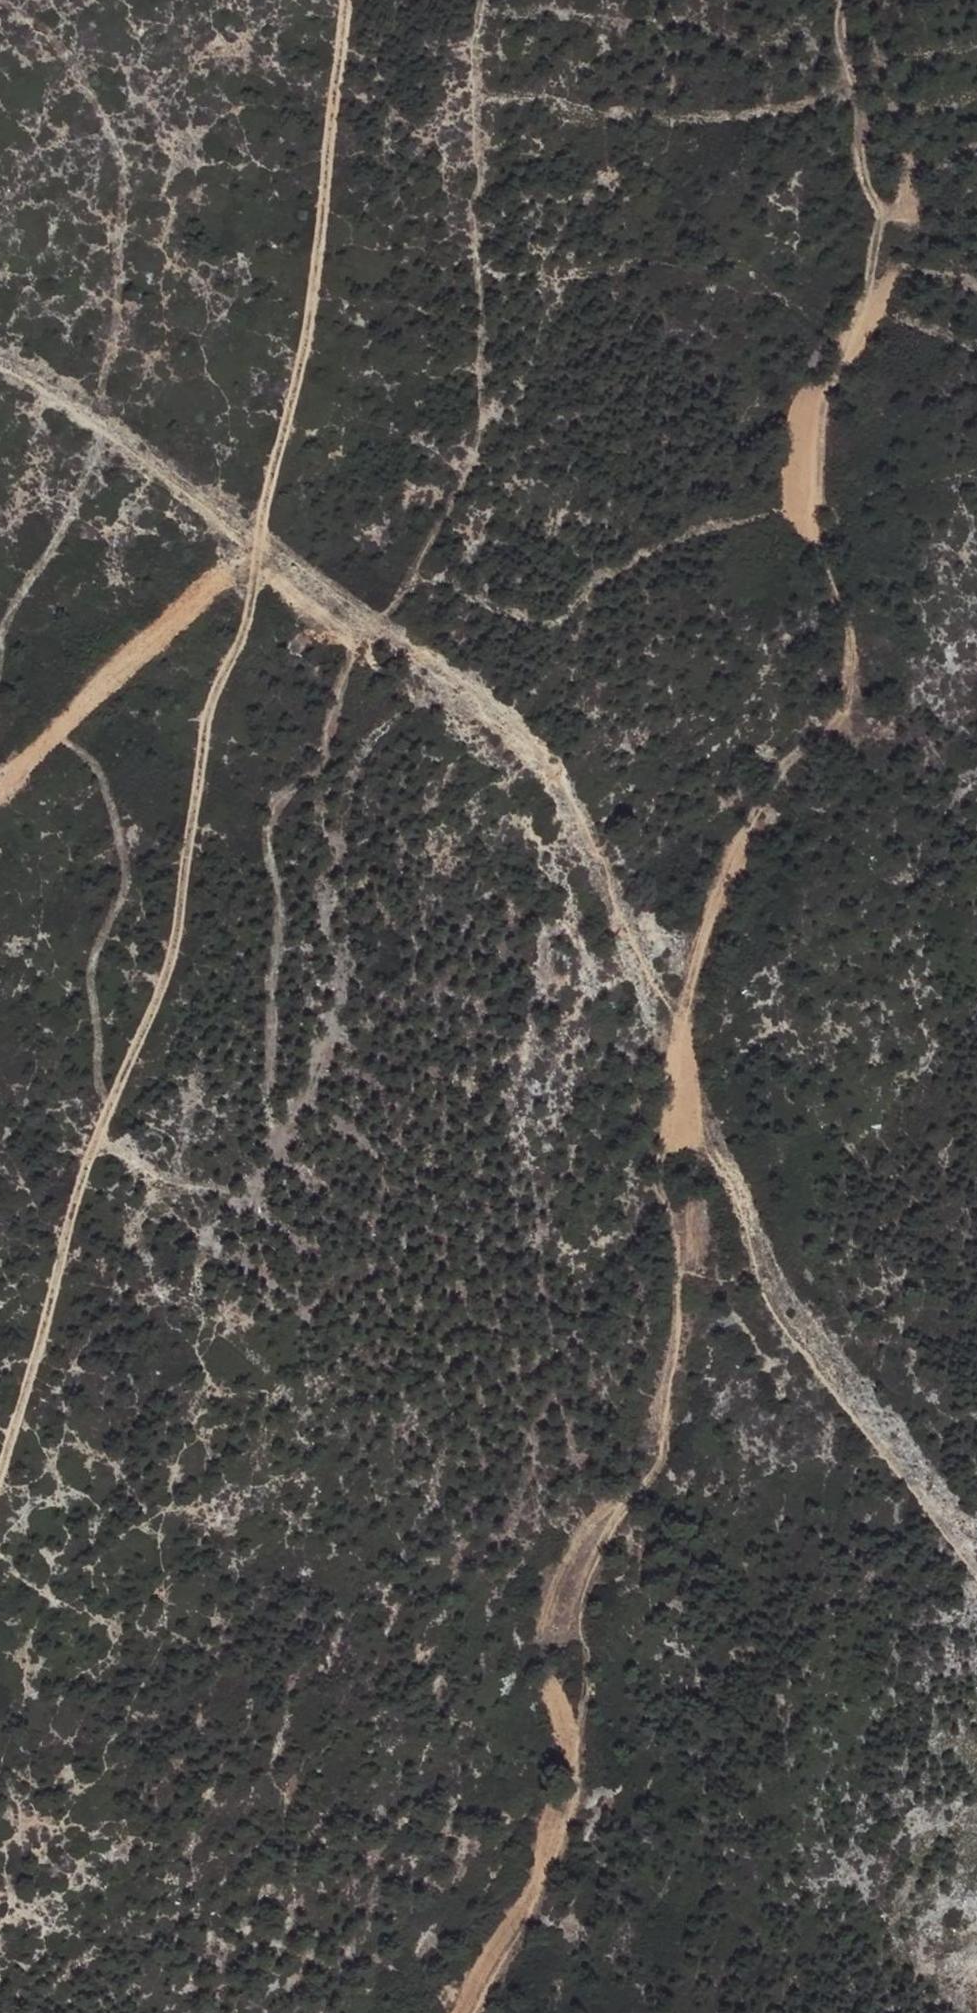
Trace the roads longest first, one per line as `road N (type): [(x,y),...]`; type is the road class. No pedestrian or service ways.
road 1 (track): [(848,0),(844,33),(860,149),(880,214),(879,255),(825,406),(818,466),(816,529),(847,650),(843,693),(827,725),(779,768),(730,852),(703,929),(677,1031),(672,1139),(689,1295),(658,1454),(585,1617),(581,1774),(543,1907),(477,2012)]
road 2 (track): [(350,0),(303,353),(242,641),(216,688),(203,746),(181,910),(164,974),(85,1172),(0,1475)]

